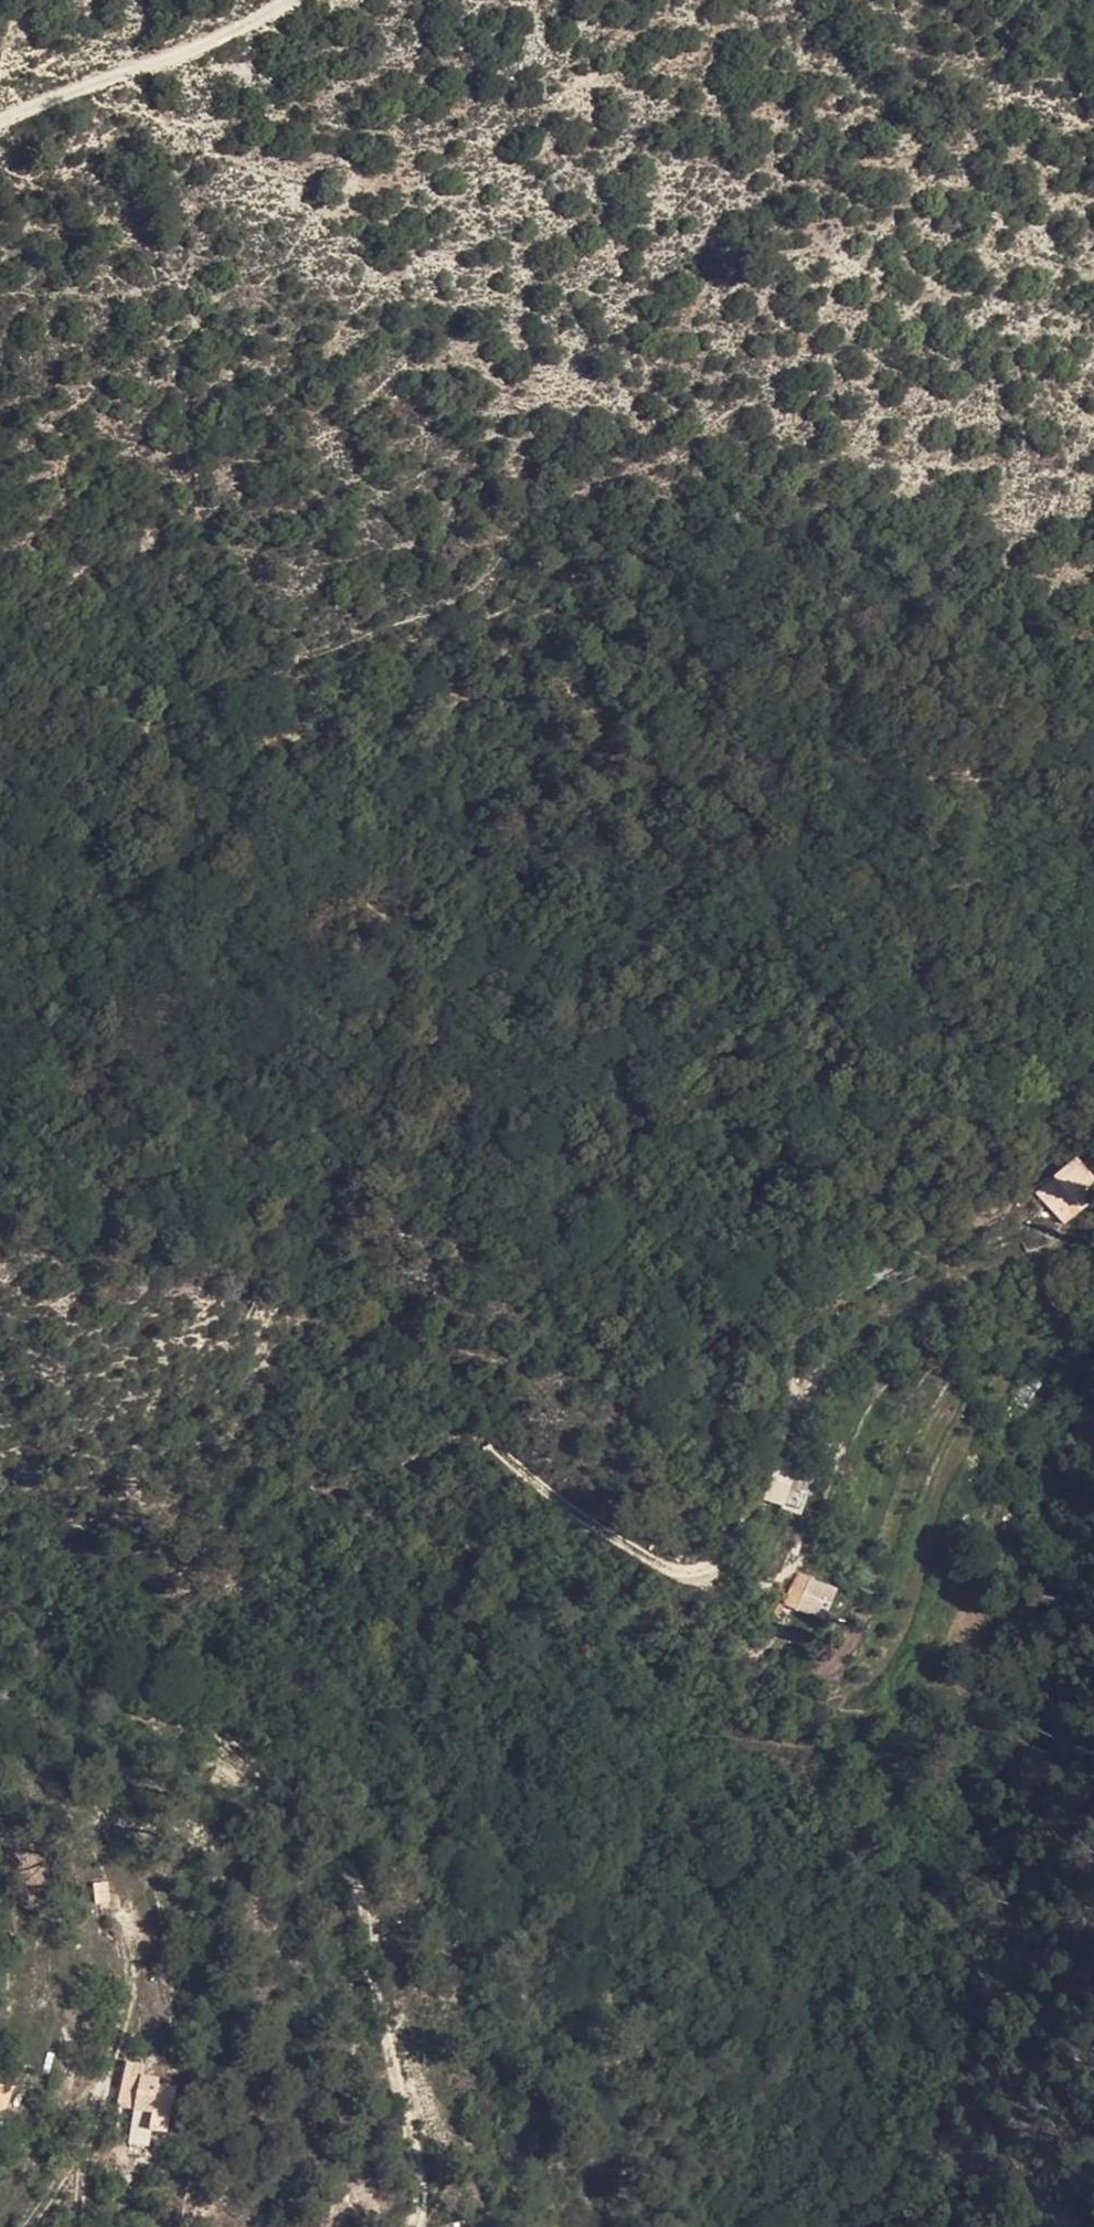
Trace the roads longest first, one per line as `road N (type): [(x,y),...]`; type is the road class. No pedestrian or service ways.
road 1 (track): [(413,2226),(420,2213),(410,2137),(360,1893),(237,1754),(192,1668),(202,1629),(350,1549),(375,1507),(434,1439),(463,1433),(485,1438),(550,1498),(651,1562),(683,1575),(713,1566),(746,1522),(775,1455),(800,1341),(838,1295),(975,1225)]
road 2 (track): [(283,0),(234,30),(0,121)]

